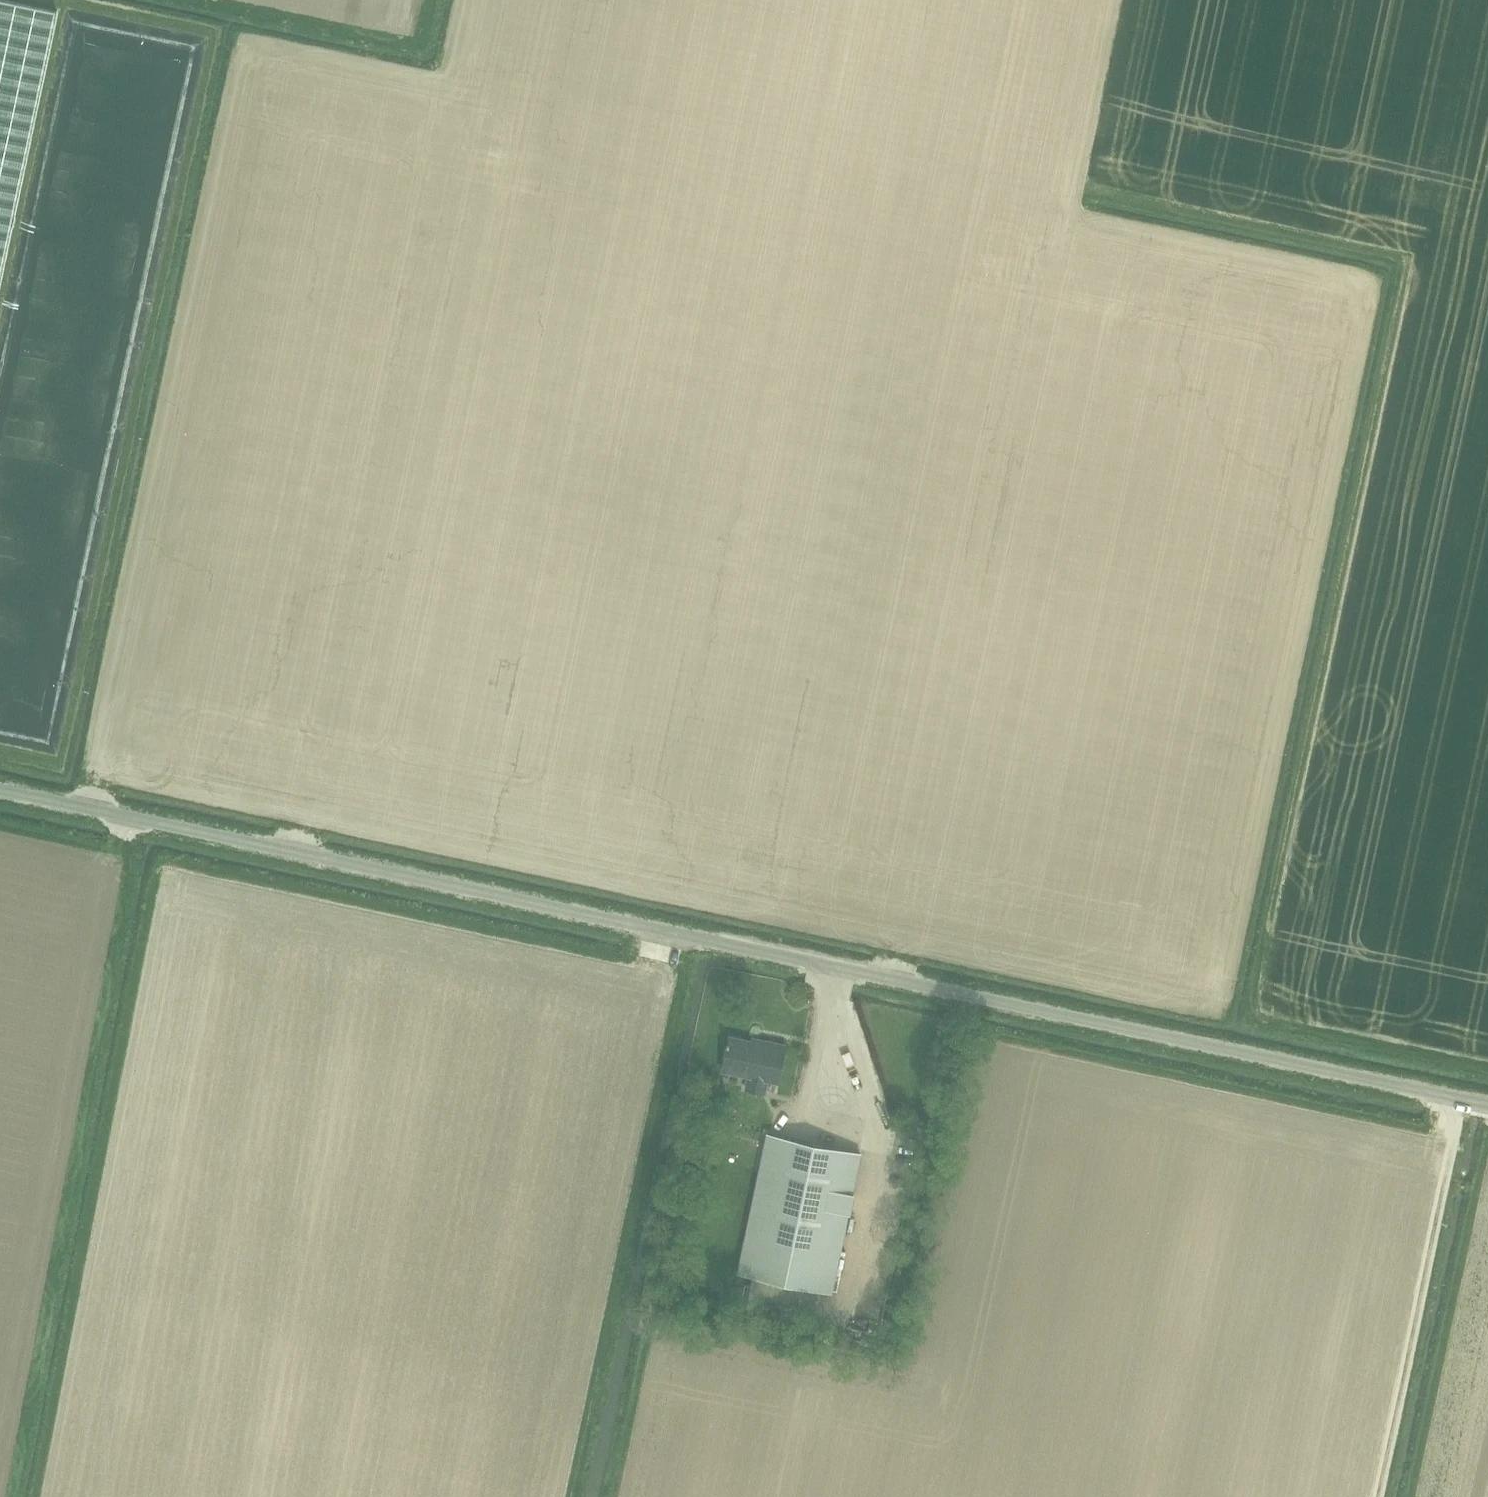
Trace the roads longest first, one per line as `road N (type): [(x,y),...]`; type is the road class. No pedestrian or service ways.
road 1 (unclassified): [(1487,1105),(0,790)]
road 2 (track): [(1464,1100),(1379,1496)]
road 3 (track): [(278,0),(407,28),(414,0)]

